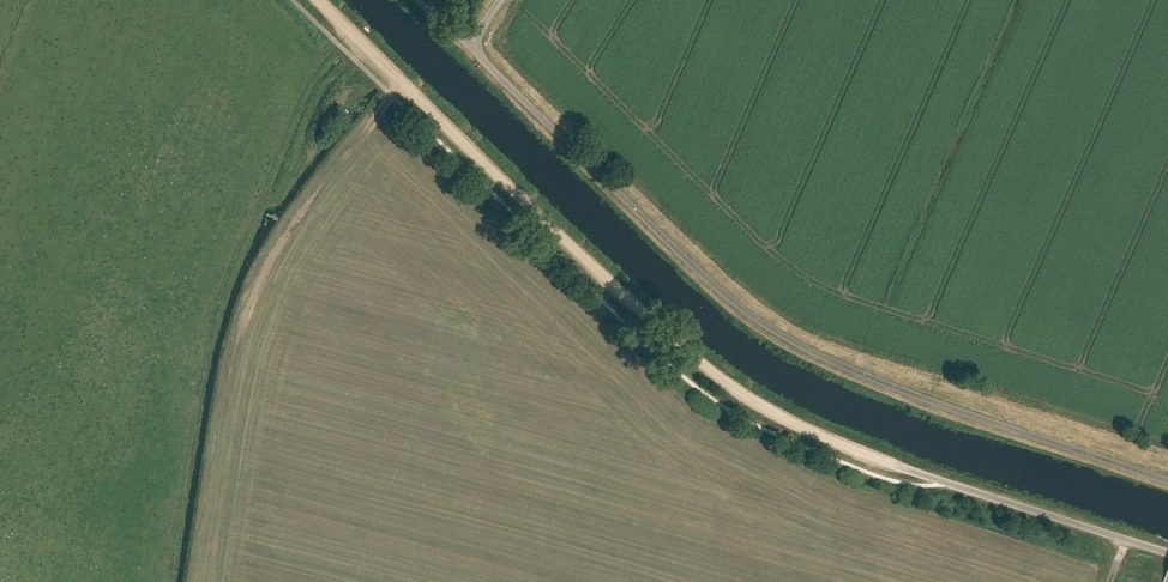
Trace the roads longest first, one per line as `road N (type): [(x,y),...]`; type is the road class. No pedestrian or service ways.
road 1 (track): [(1167,481),(794,346),(470,44)]
road 2 (track): [(314,0),(697,368),(780,420),(952,486)]
road 3 (track): [(402,85),(309,198),(257,285),(239,337),(196,581)]
road 4 (unclassified): [(1167,553),(952,486)]

